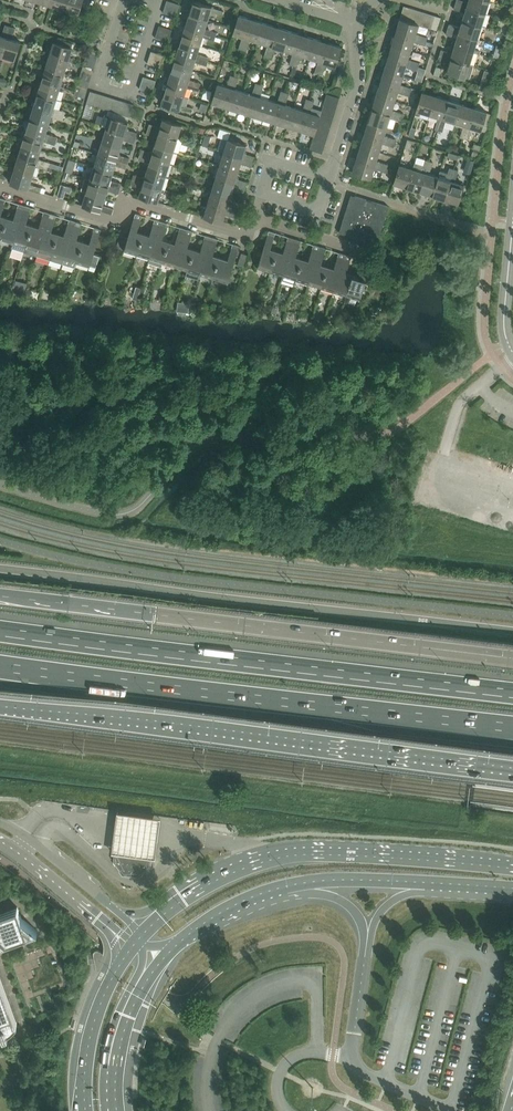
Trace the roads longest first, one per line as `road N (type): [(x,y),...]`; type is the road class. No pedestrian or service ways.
road 1 (motorway): [(512,690),(0,627)]
road 2 (motorway): [(512,654),(0,593)]
road 3 (motorway): [(0,702),(512,763)]
road 4 (motorway): [(0,666),(512,727)]
road 5 (primary): [(512,865),(414,852),(282,849),(201,879),(136,930)]
road 6 (primary): [(161,962),(221,913),(297,884),(512,888)]
road 7 (residential): [(146,0),(159,4),(132,96),(98,85),(109,47)]
road 8 (primary): [(126,942),(85,1028),(78,1110)]
road 9 (tertiary): [(136,930),(0,821)]
road 10 (residential): [(113,220),(134,201),(239,232),(264,220)]
road 11 (residential): [(354,22),(358,81),(330,179)]
road 12 (tertiary): [(0,842),(126,942)]
road 13 (primary): [(117,1110),(126,1026),(161,962)]
road 14 (tertiary): [(512,353),(503,315),(512,230)]

